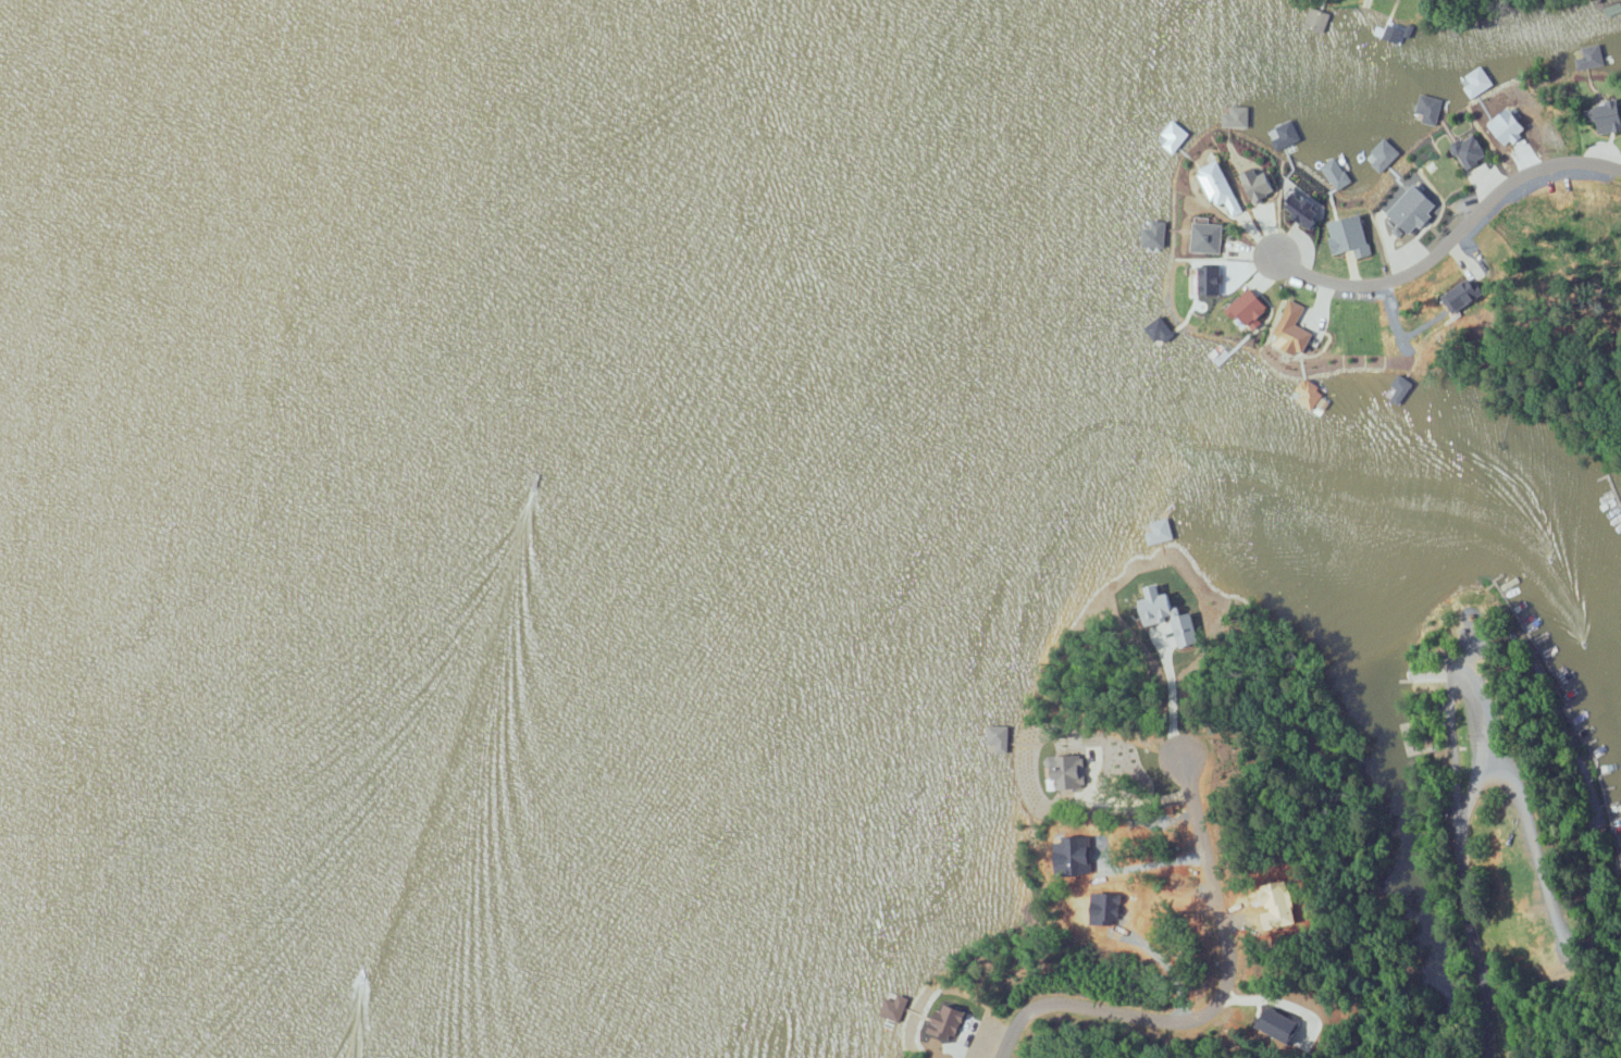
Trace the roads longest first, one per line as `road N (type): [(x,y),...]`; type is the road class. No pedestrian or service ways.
road 1 (residential): [(1408,672),(1462,676),(1472,688),(1464,913),(1488,1005),(1491,1057)]

